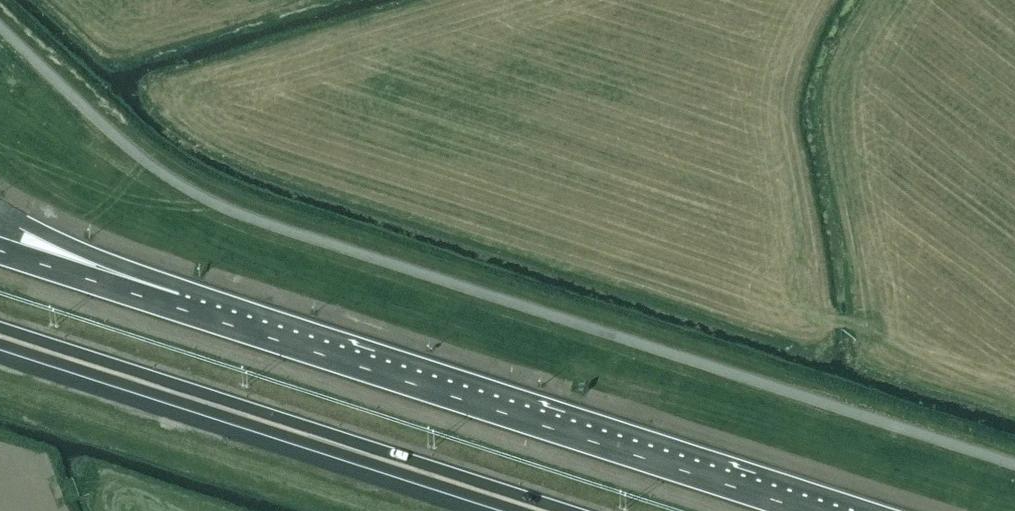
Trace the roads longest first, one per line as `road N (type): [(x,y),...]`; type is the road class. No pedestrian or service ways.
road 1 (motorway): [(810,510),(169,305)]
road 2 (motorway): [(0,339),(540,510)]
road 3 (motorway): [(169,305),(0,212)]
road 4 (motorway): [(169,305),(0,250)]

